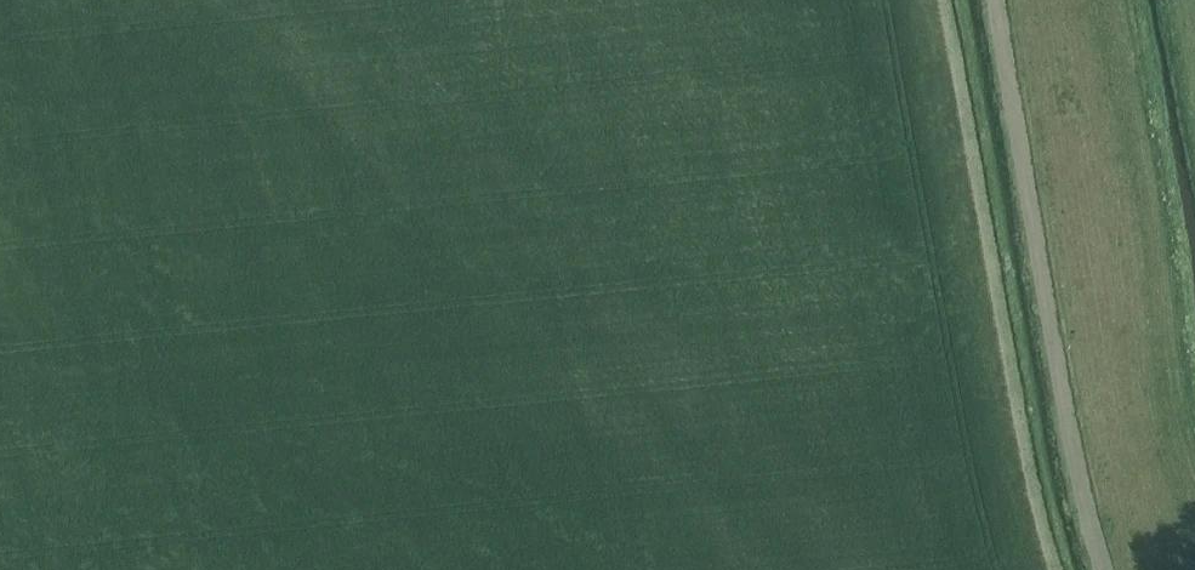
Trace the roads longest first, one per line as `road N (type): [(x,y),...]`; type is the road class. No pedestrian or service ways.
road 1 (track): [(990,0),(1081,506),(1104,569)]

